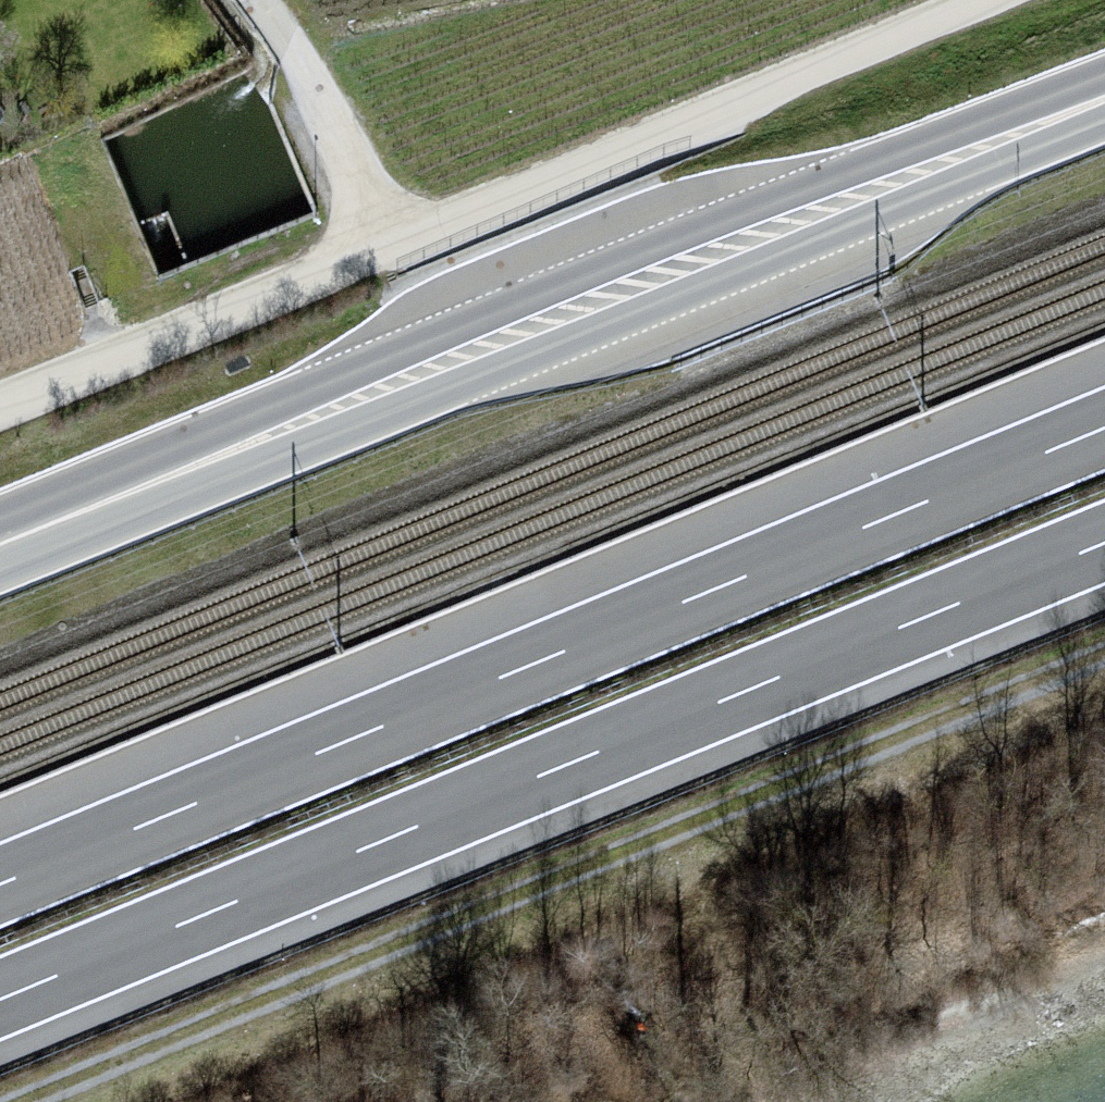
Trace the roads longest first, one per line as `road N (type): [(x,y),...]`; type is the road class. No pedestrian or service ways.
road 1 (motorway): [(0,1001),(1104,544)]
road 2 (motorway): [(1104,427),(0,883)]
road 3 (primary): [(1104,96),(0,544)]
road 4 (track): [(19,1101),(1104,652)]
road 5 (unclassified): [(384,248),(987,0)]
road 6 (unclassified): [(0,412),(384,248)]
road 7 (residential): [(248,0),(303,76),(384,248)]

